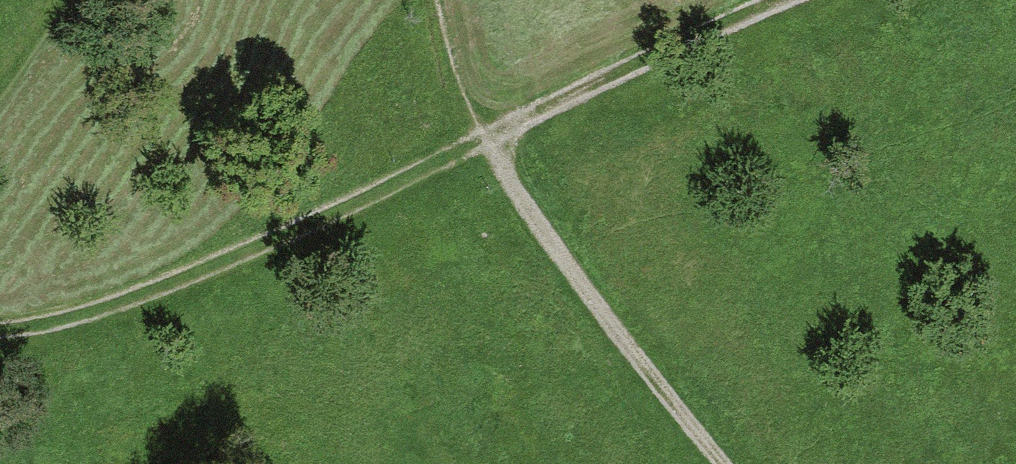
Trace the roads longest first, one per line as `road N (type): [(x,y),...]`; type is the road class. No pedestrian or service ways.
road 1 (track): [(0,330),(63,322),(262,244),(489,137)]
road 2 (track): [(721,463),(524,201),(489,137)]
road 3 (track): [(489,137),(781,0)]
road 4 (track): [(489,137),(453,52),(443,0)]

